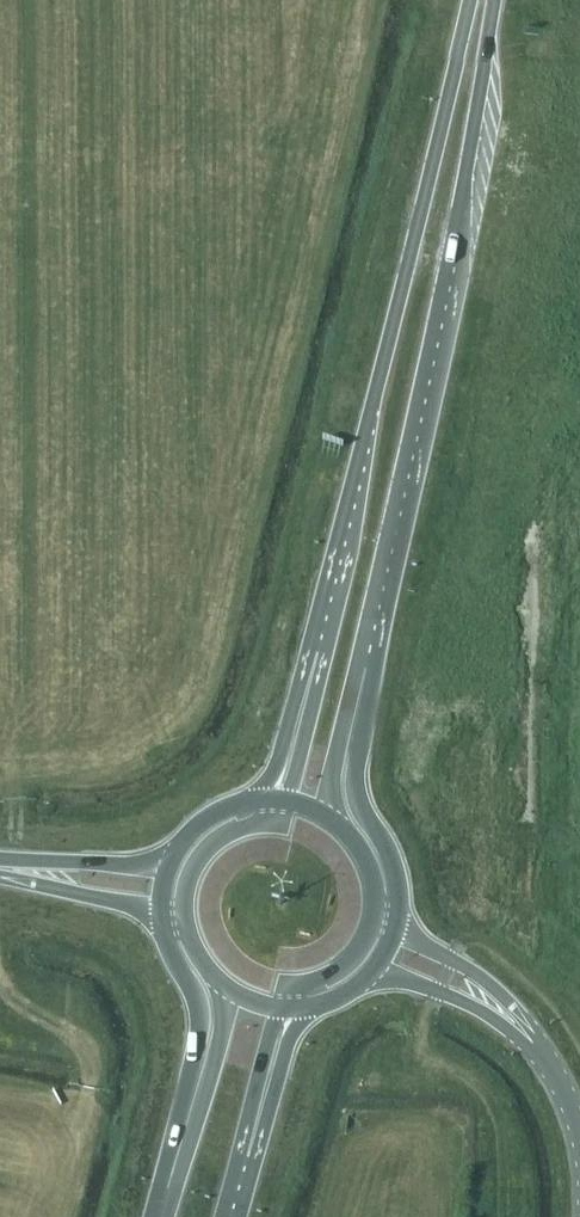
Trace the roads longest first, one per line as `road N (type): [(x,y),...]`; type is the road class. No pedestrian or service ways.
road 1 (trunk): [(471,0),(299,713)]
road 2 (trunk): [(354,717),(450,254),(491,0)]
road 3 (trunk): [(395,923),(392,866),(355,801),(354,717)]
road 4 (tertiary): [(533,1043),(503,999),(395,923)]
road 5 (trunk): [(286,799),(270,817),(212,840),(199,854),(185,890),(185,926)]
road 6 (tertiary): [(369,976),(457,999),(533,1043)]
road 7 (trunk): [(161,916),(170,953),(194,992),(197,1079)]
road 8 (primary): [(170,862),(0,865)]
road 9 (primary): [(0,873),(161,916)]
road 10 (trunk): [(277,1009),(299,985),(349,960),(374,908)]
road 11 (trunk): [(197,1079),(158,1216)]

